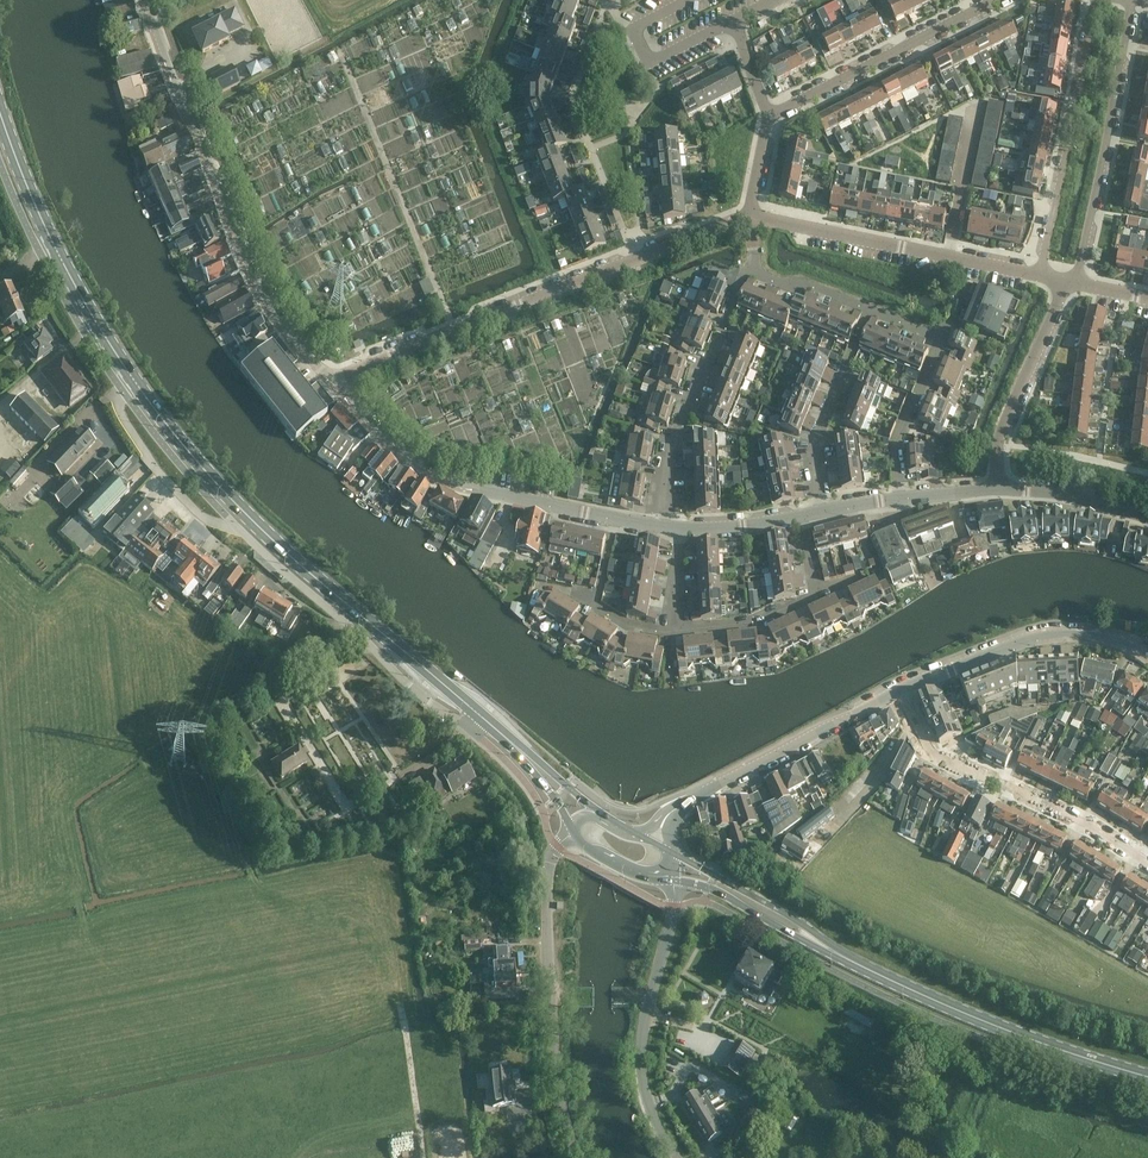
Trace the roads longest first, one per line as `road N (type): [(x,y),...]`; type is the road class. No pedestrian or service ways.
road 1 (residential): [(131,376),(119,385),(123,417),(198,513),(236,524),(431,703),(469,728),(481,716)]
road 2 (primary): [(481,716),(289,556),(178,439),(131,376)]
road 3 (residential): [(332,377),(754,218)]
road 4 (tertiary): [(332,377),(257,286),(144,0)]
road 5 (primary): [(1147,1076),(992,1024),(828,947)]
road 6 (unclassified): [(579,1157),(563,1103),(547,900),(551,858),(570,826)]
road 7 (residential): [(901,689),(945,759),(1147,860)]
road 8 (tertiary): [(585,512),(423,471),(368,424),(332,377)]
road 9 (residential): [(754,218),(1039,274)]
road 10 (unclassified): [(679,1157),(638,1075),(674,881)]
road 11 (residential): [(1075,282),(1132,0)]
road 12 (residential): [(1094,0),(1039,274)]
road 13 (residential): [(663,526),(676,437),(748,270)]
road 14 (tertiary): [(1147,656),(1096,635),(1051,634),(901,689)]
road 15 (residential): [(768,115),(994,0)]
road 16 (tertiary): [(683,803),(901,689)]
road 17 (residential): [(900,495),(898,433),(941,338),(870,309)]
road 18 (residential): [(997,488),(997,443),(1063,291),(1075,282)]
road 19 (residential): [(822,510),(814,442),(870,309)]
road 20 (residential): [(689,0),(632,29),(649,63),(732,21)]
road 21 (primary): [(828,947),(779,909),(672,852)]
road 22 (primary): [(674,881),(709,887),(828,947)]
road 23 (tertiary): [(997,488),(1147,518)]
road 24 (residential): [(819,595),(751,623),(672,630)]
road 25 (primary): [(57,252),(0,116)]
road 26 (primary): [(131,376),(57,252)]
road 27 (residential): [(870,309),(748,270)]
road 28 (tertiary): [(678,528),(802,515)]
road 29 (primary): [(570,826),(587,849),(624,873),(674,881)]

